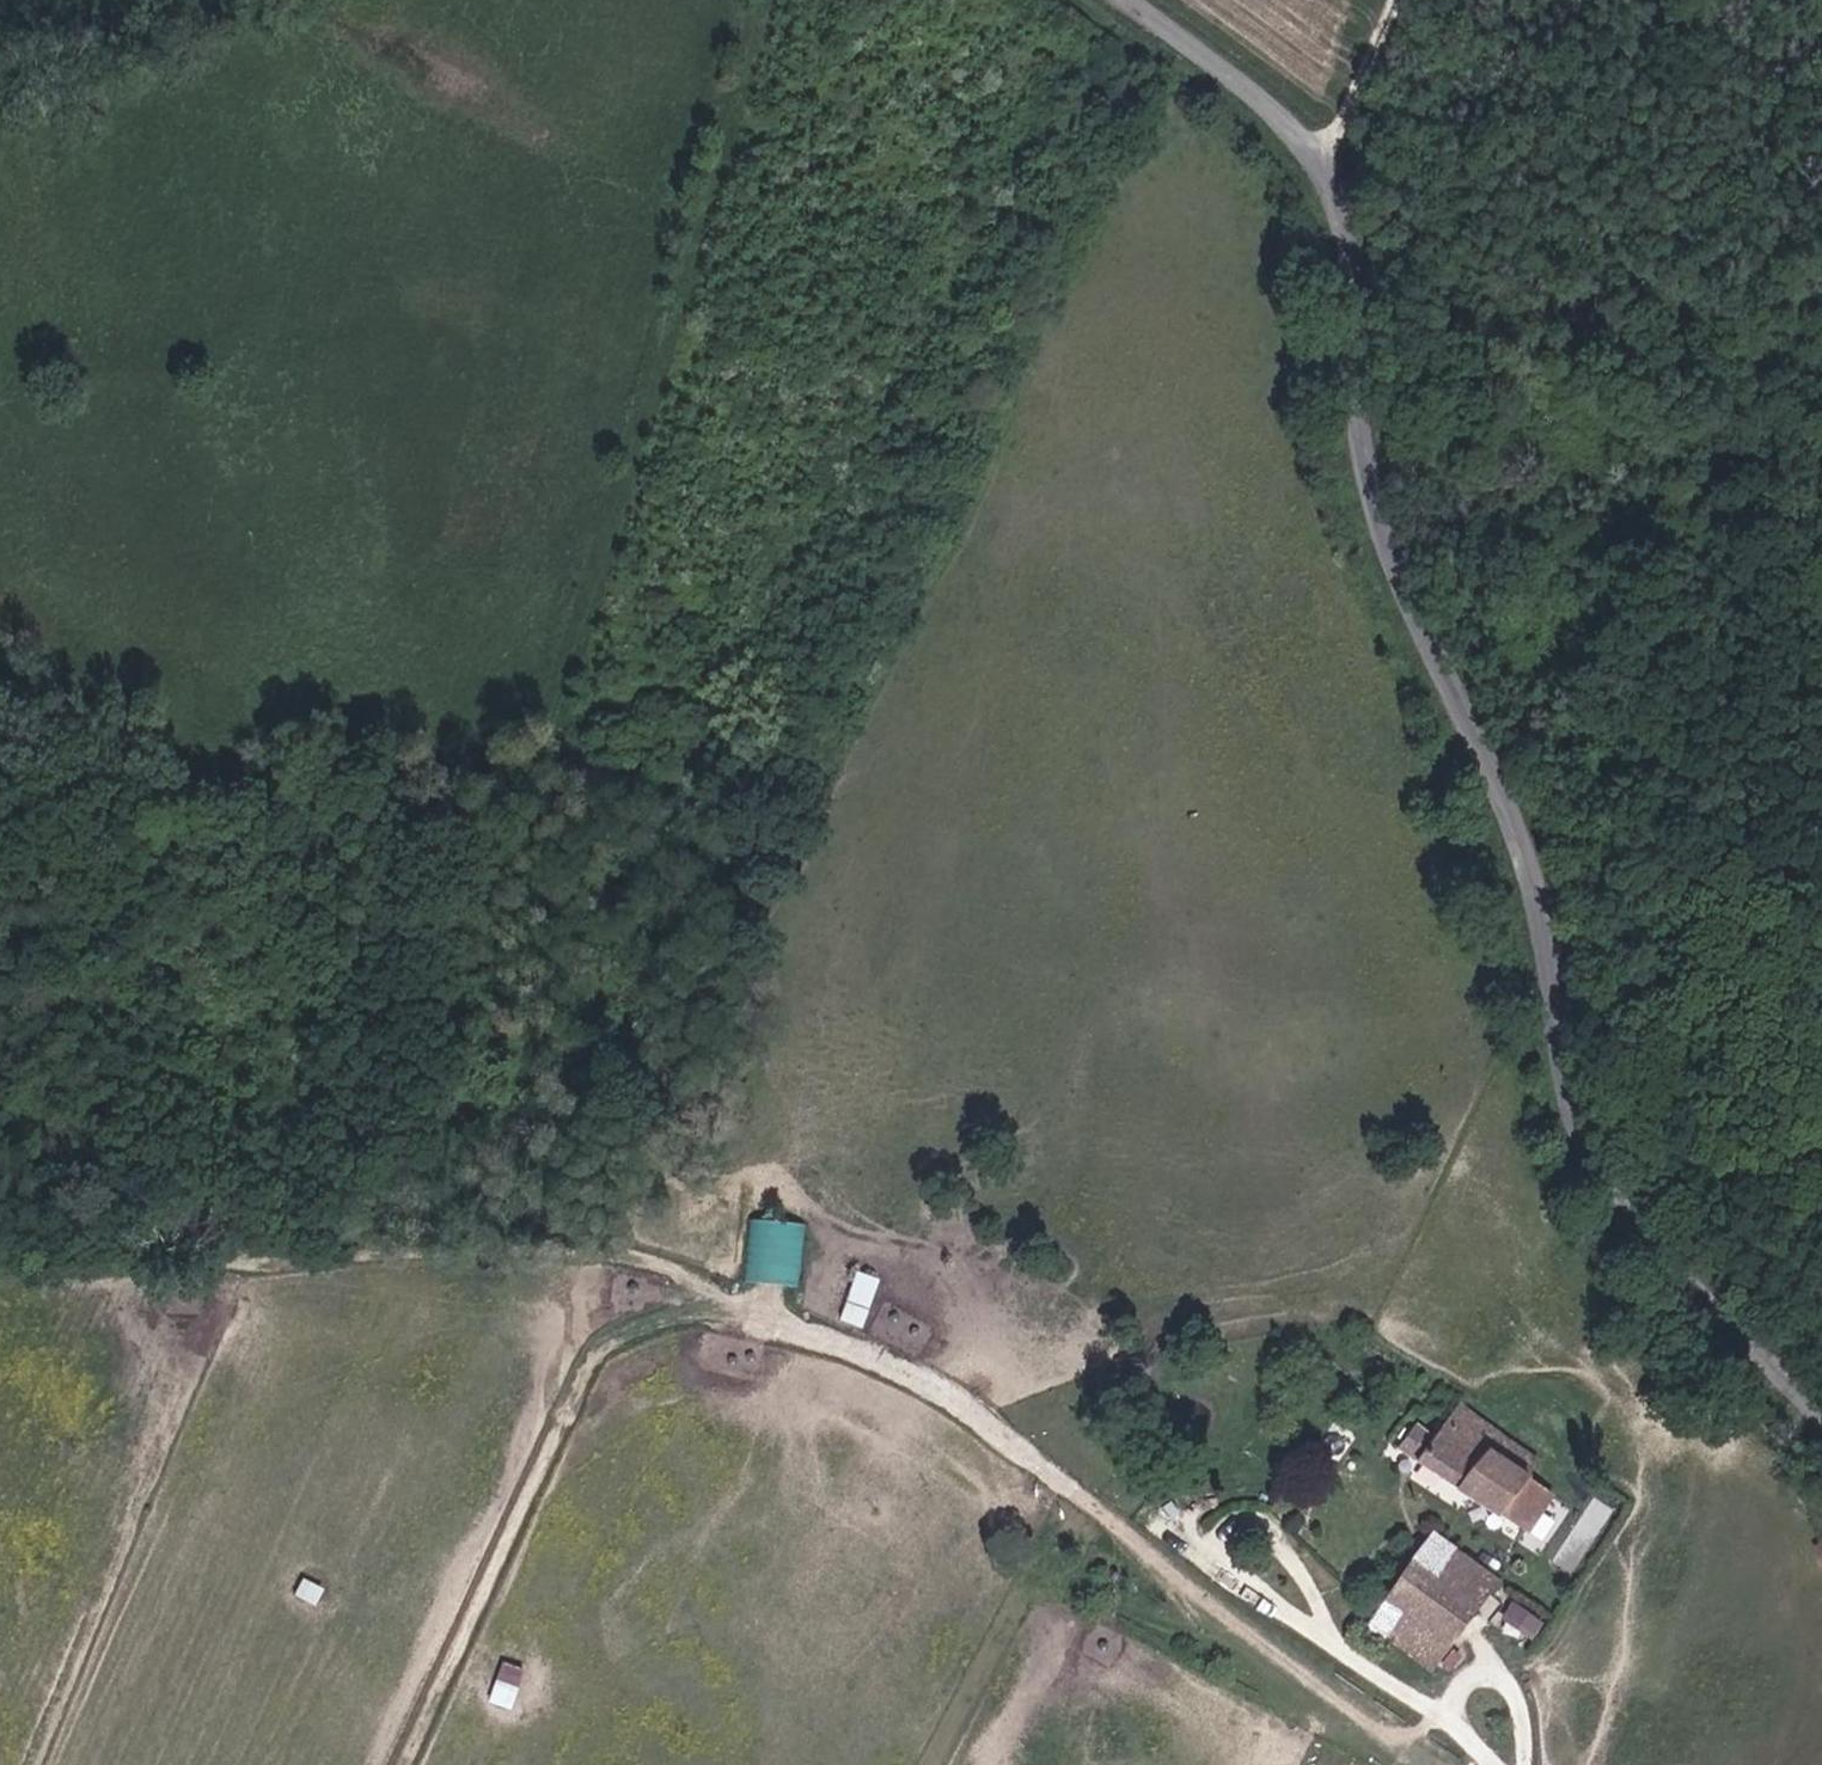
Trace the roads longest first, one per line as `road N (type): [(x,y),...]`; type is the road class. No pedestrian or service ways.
road 1 (unclassified): [(1128,0),(1250,93),(1309,155),(1342,231),(1364,436),(1400,573),(1518,833),(1572,1080),(1636,1224),(1821,1423)]

